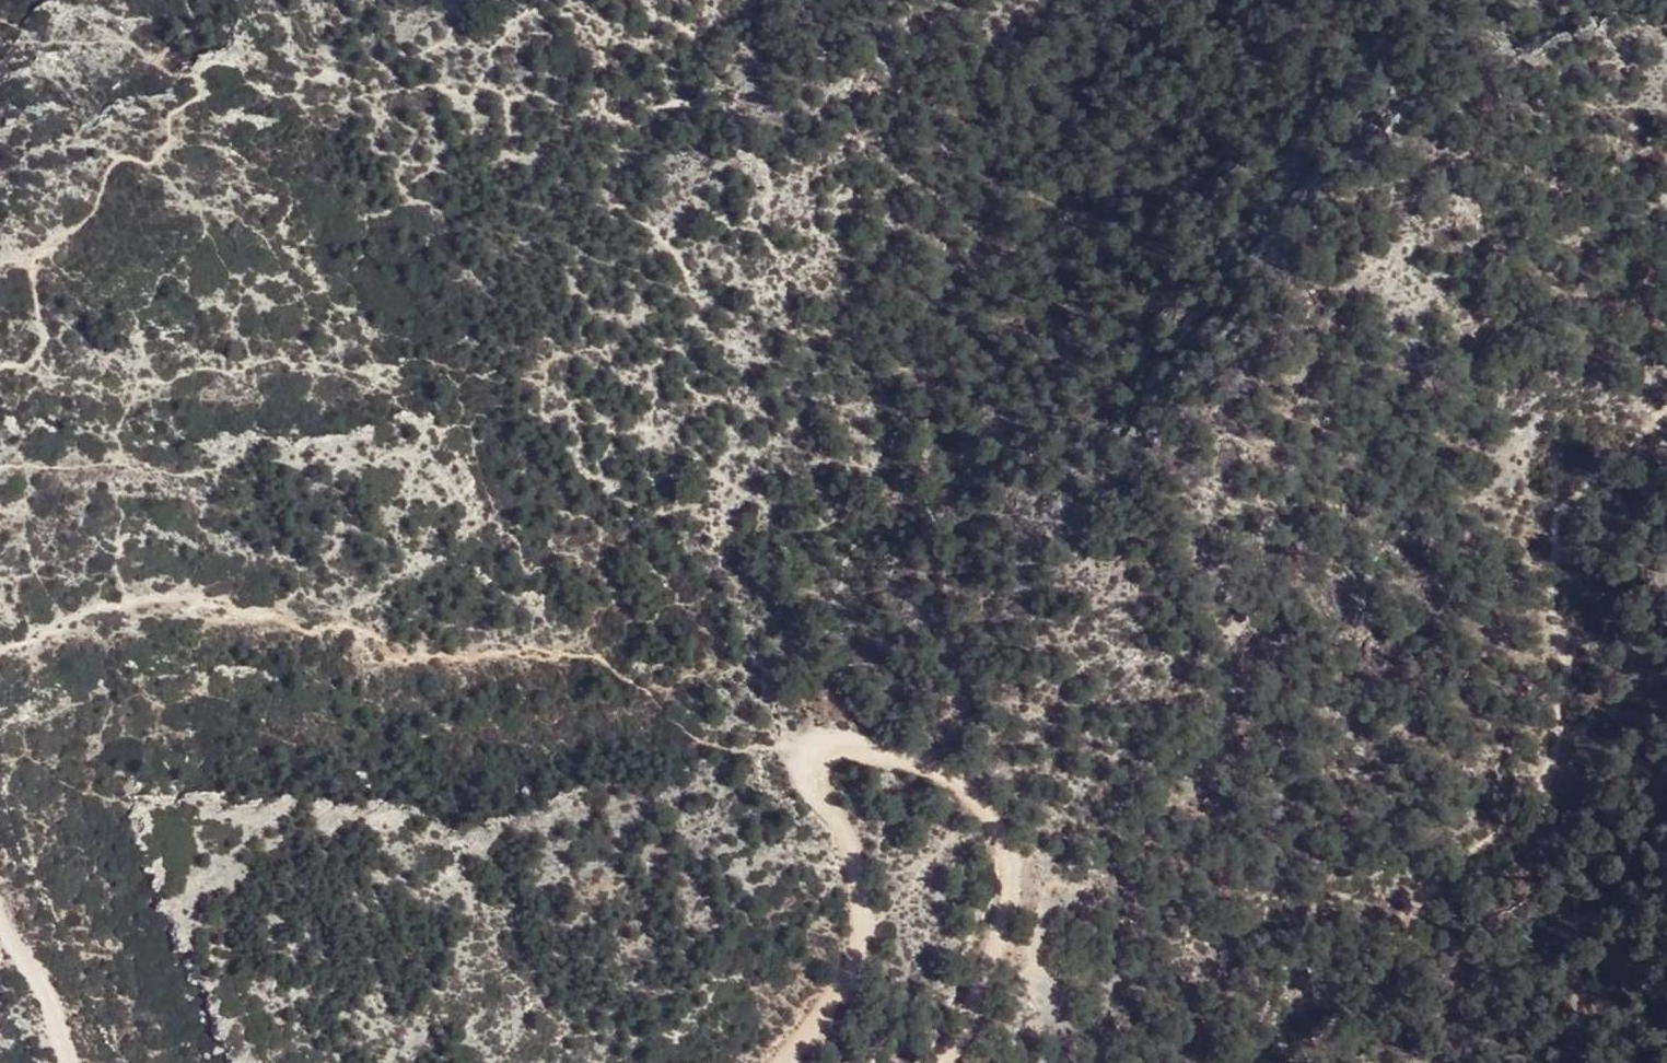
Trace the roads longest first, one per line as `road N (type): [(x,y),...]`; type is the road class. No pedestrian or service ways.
road 1 (track): [(781,1062),(830,1010),(860,957),(862,907),(848,851),(815,779),(820,754),(847,745),(968,788),(994,818),(1010,862),(1013,896),(977,1009),(942,1062)]
road 2 (track): [(0,907),(70,1062)]

